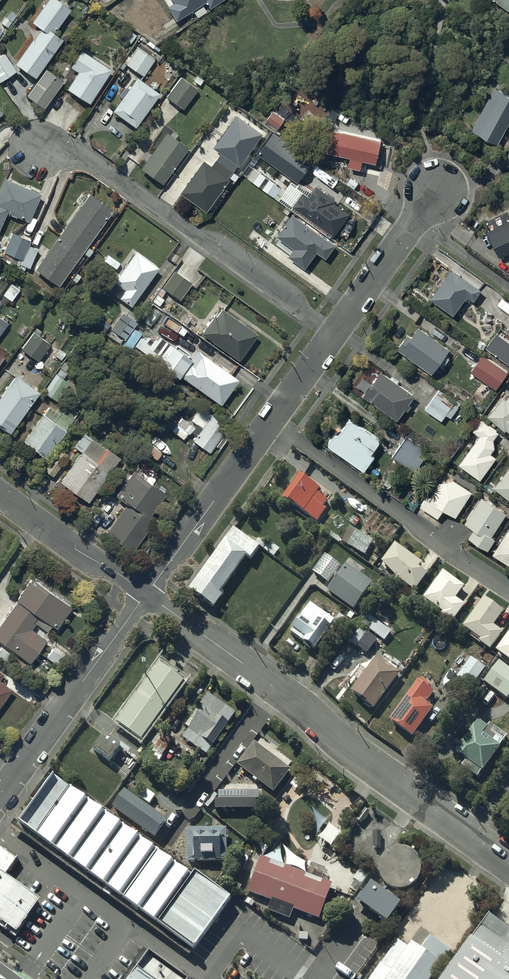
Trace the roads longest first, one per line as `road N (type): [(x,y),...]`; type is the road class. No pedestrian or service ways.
road 1 (residential): [(147,594),(508,861)]
road 2 (residential): [(37,145),(108,171),(334,334)]
road 3 (residential): [(508,590),(272,421)]
road 4 (residential): [(0,794),(147,594)]
road 5 (residential): [(147,594),(272,421)]
road 6 (residential): [(334,334),(437,189)]
road 7 (residential): [(0,495),(147,594)]

